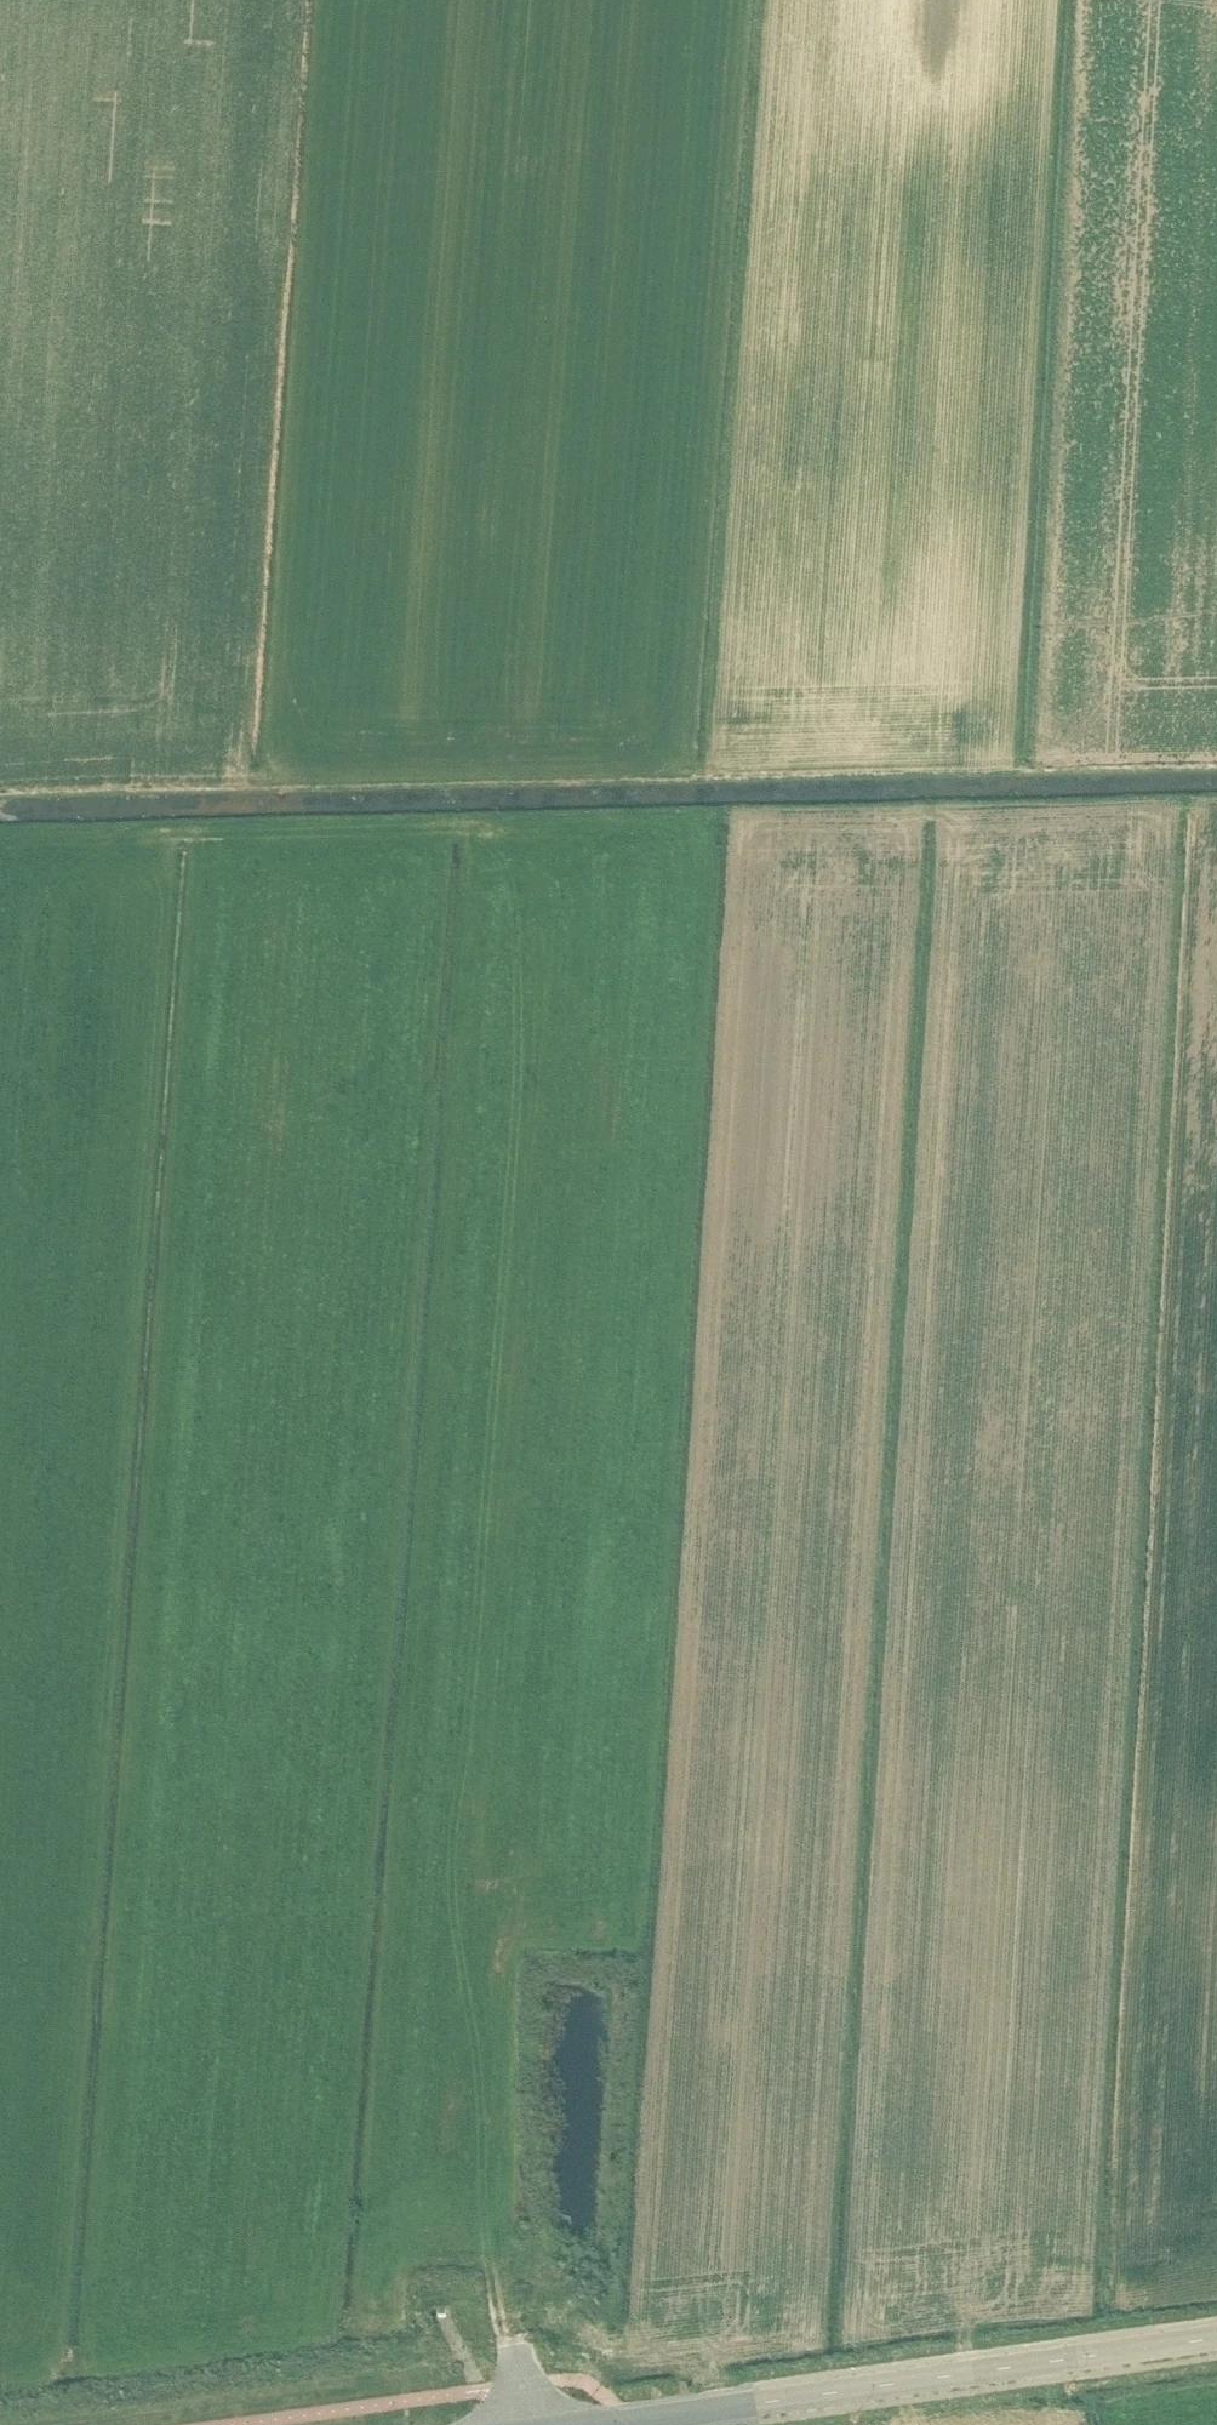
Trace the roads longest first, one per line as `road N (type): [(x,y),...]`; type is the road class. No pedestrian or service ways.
road 1 (unclassified): [(604,2424),(1216,2339)]

